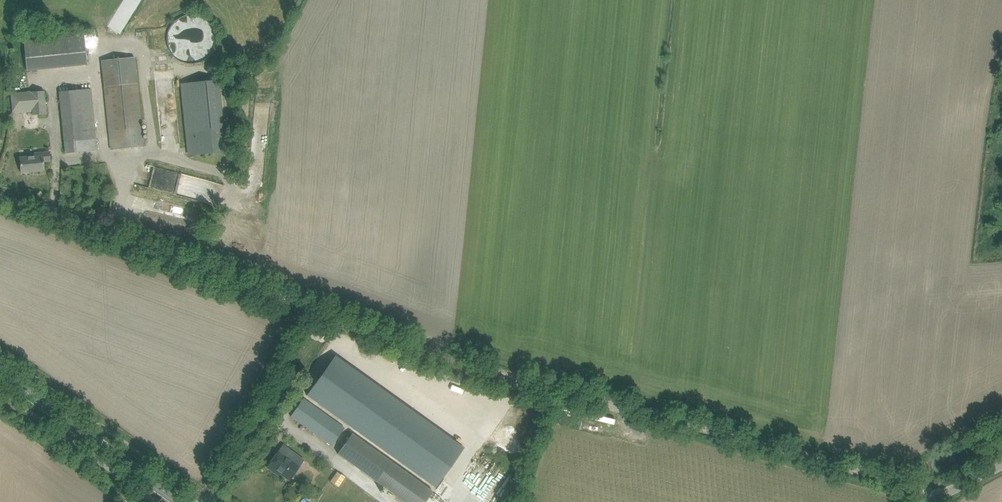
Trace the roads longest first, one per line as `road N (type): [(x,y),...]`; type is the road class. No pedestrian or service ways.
road 1 (track): [(940,497),(625,412),(76,222)]
road 2 (secondary): [(180,501),(0,374)]

